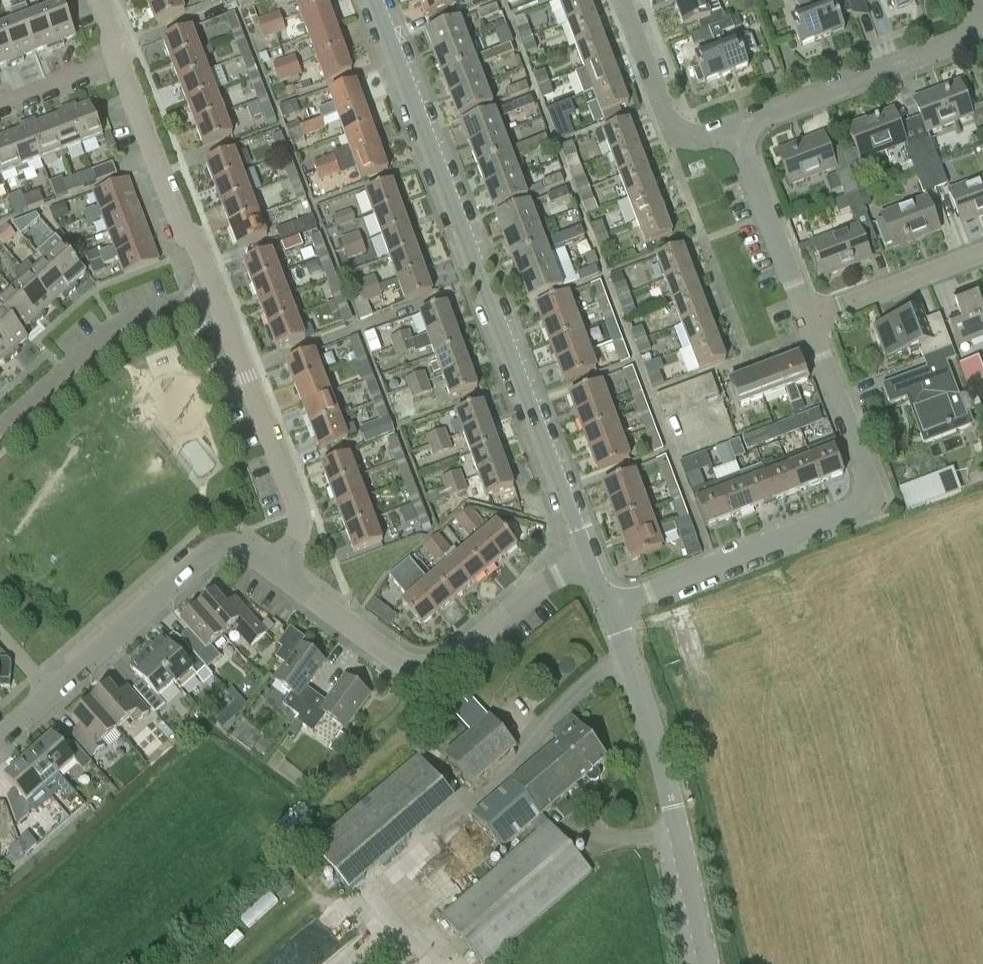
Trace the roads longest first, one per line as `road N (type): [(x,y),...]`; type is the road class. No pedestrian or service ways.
road 1 (tertiary): [(582,549),(374,0)]
road 2 (residential): [(607,609),(864,508),(870,489),(810,321)]
road 3 (residential): [(281,572),(393,660),(441,660),(477,642),(582,549)]
road 4 (tertiary): [(704,963),(672,809),(607,609)]
road 5 (residential): [(0,736),(233,544),(281,572)]
road 6 (residential): [(217,295),(303,518),(281,572)]
road 7 (residential): [(736,134),(974,36),(982,24)]
road 8 (residential): [(0,437),(133,325),(217,295)]
road 9 (residential): [(122,62),(179,220),(217,295)]
road 10 (residential): [(736,134),(669,127),(621,0)]
road 11 (residential): [(810,321),(736,134)]
road 12 (residential): [(810,321),(982,254)]
road 13 (residential): [(0,100),(122,62)]

